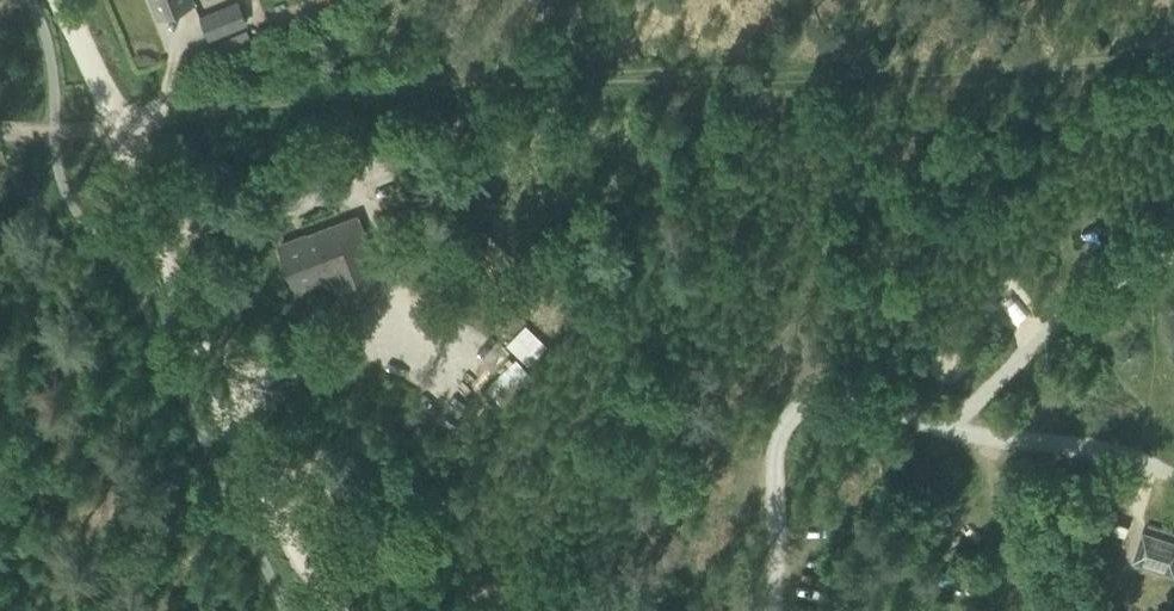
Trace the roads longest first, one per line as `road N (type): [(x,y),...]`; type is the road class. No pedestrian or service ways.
road 1 (track): [(1173,57),(799,79),(621,75),(330,88),(150,114)]
road 2 (track): [(989,439),(1001,610)]

